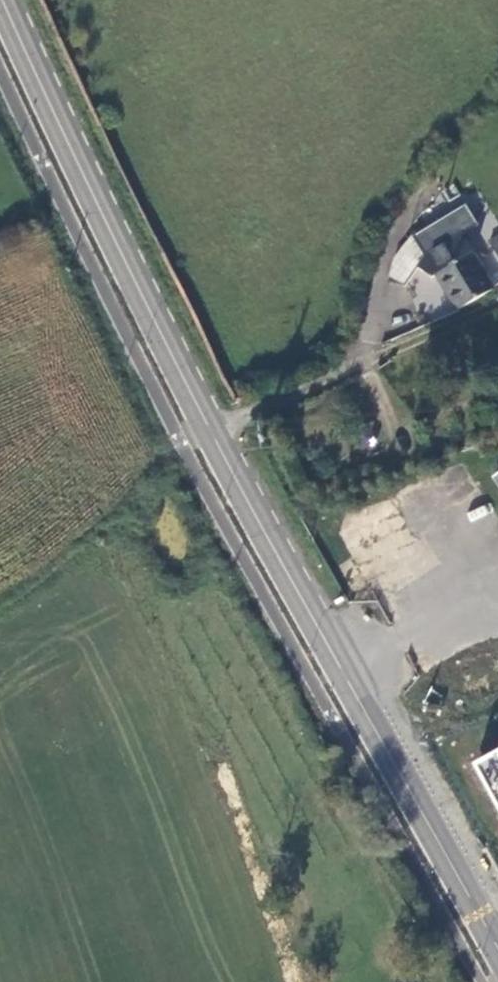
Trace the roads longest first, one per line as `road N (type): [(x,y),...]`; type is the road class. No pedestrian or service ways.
road 1 (secondary): [(1,0),(210,433),(497,951)]

